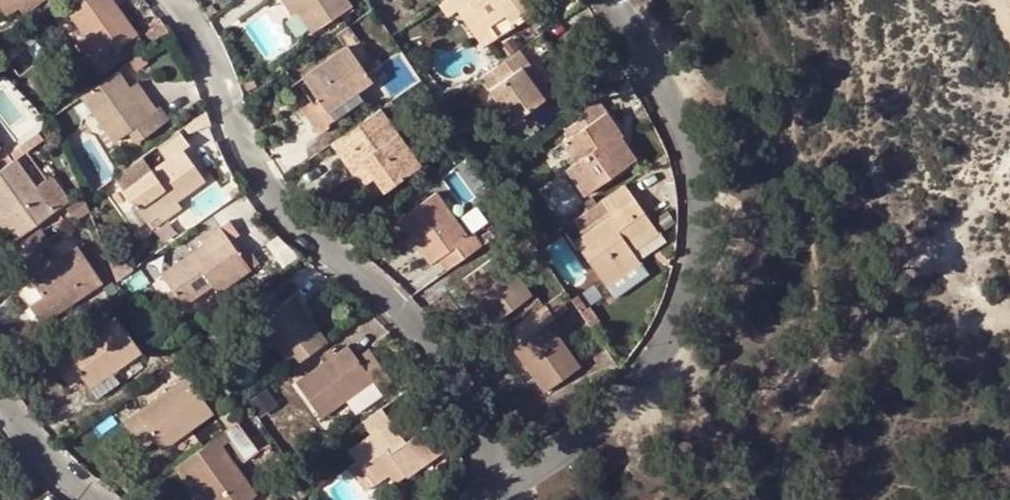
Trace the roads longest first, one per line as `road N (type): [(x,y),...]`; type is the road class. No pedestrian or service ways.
road 1 (residential): [(533,499),(496,417),(445,342),(306,229),(196,24),(171,0)]
road 2 (residential): [(533,499),(672,381),(708,300),(719,189),(681,86),(622,0)]
road 3 (residential): [(81,499),(31,448),(0,390)]

